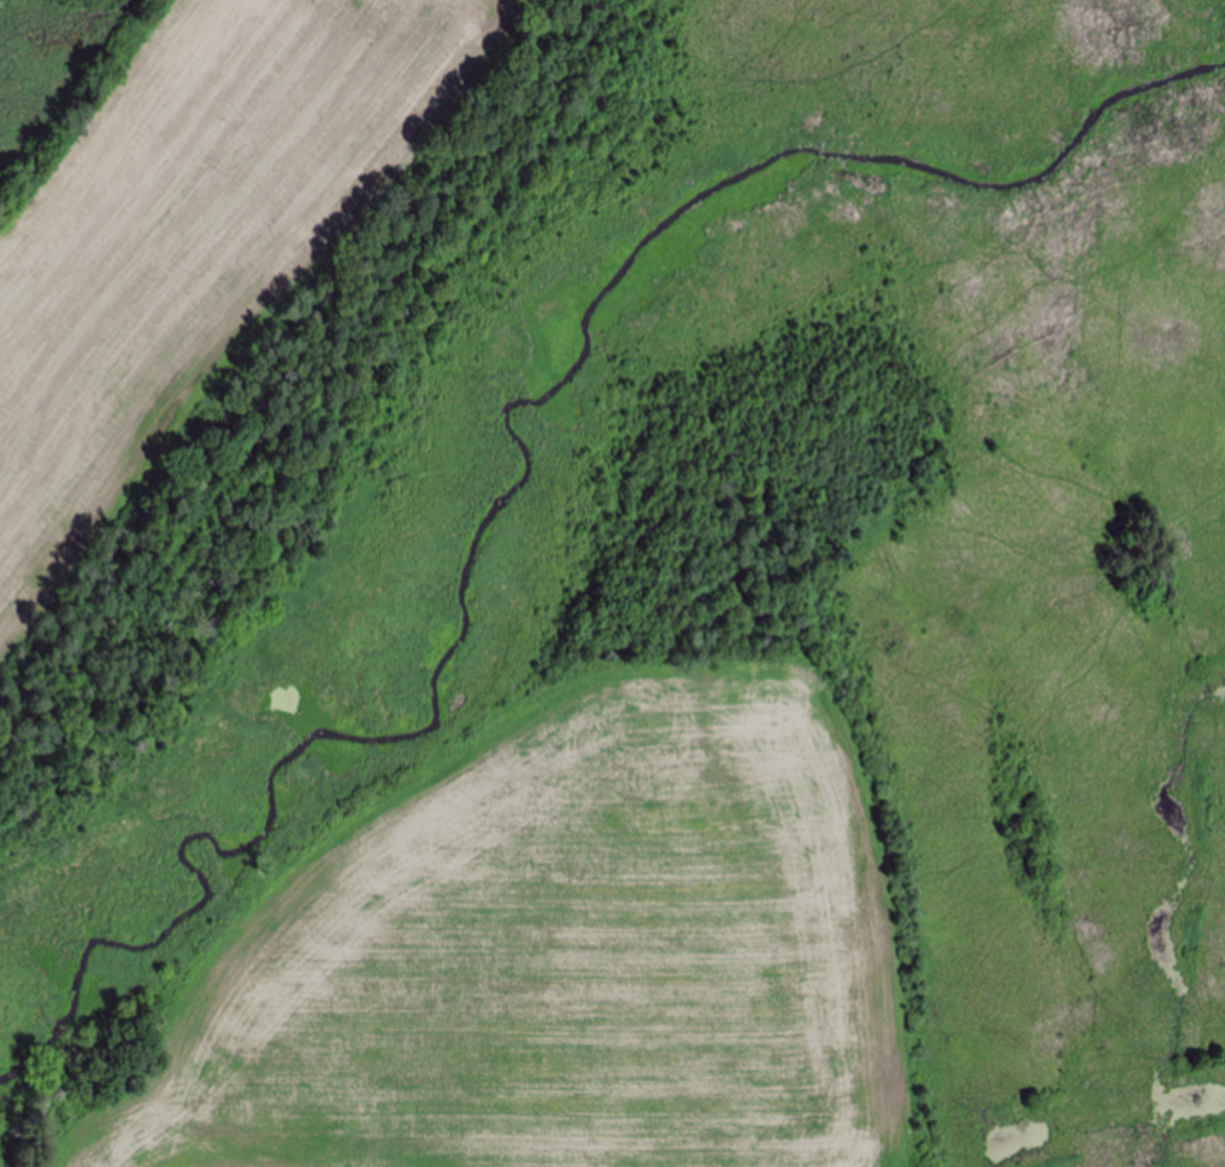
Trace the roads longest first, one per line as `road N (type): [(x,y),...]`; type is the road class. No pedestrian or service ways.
road 1 (track): [(0,765),(622,0)]

